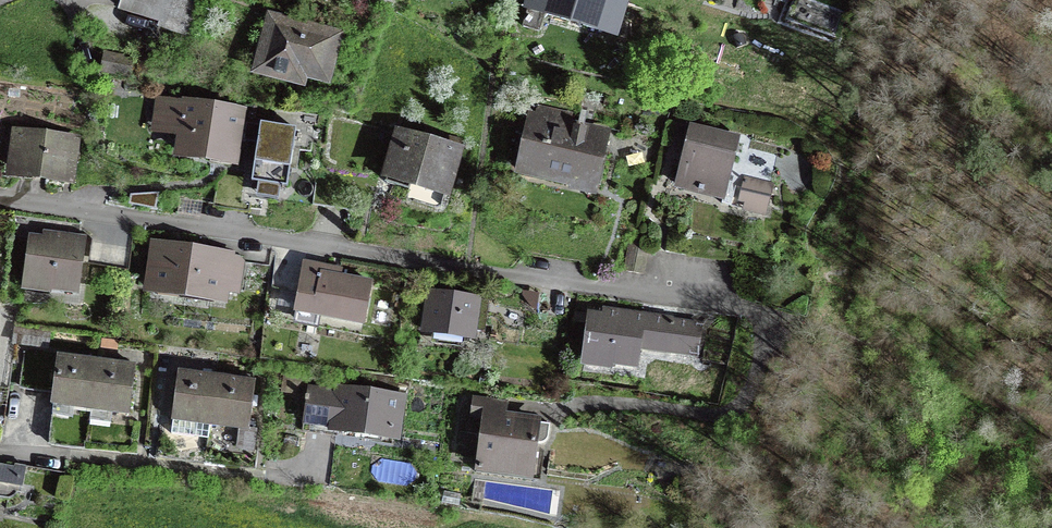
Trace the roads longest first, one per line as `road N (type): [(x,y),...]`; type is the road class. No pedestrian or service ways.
road 1 (residential): [(0,198),(772,315)]

